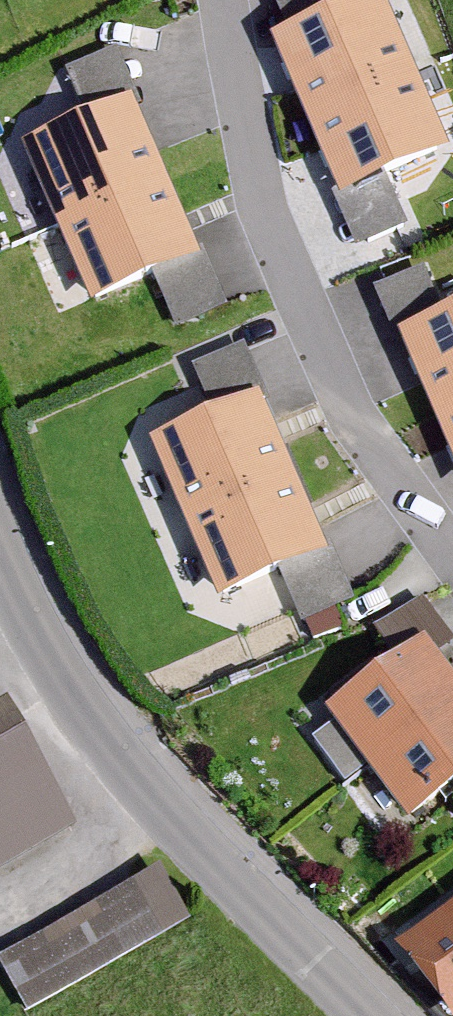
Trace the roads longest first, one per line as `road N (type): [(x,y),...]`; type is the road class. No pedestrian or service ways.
road 1 (residential): [(0,531),(88,721),(375,1015)]
road 2 (residential): [(218,0),(250,192),(349,420),(452,557)]

